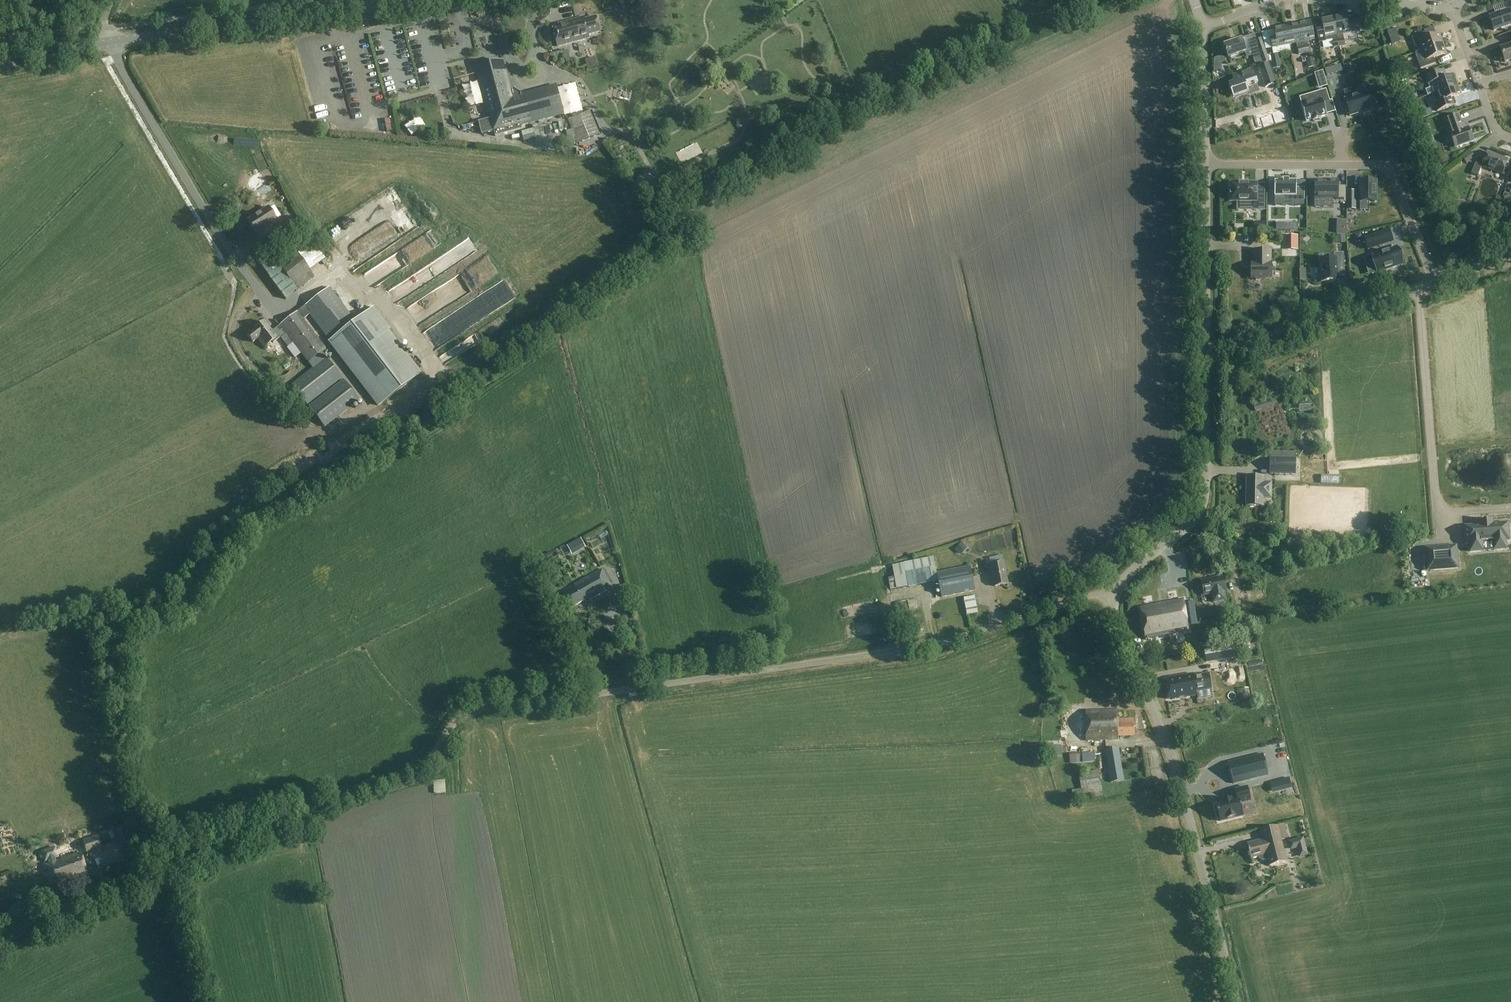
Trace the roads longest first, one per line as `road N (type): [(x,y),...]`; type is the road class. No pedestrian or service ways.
road 1 (unclassified): [(66,906),(376,790),(431,757),(461,718),(485,709),(950,643),(1061,603),(1113,601)]
road 2 (track): [(147,878),(111,634),(183,601),(248,520),(331,465),(315,432),(280,420),(231,351),(225,328),(233,282),(107,62),(116,56)]
road 3 (tertiary): [(0,65),(427,0)]
road 4 (unclassified): [(1236,1001),(1183,797),(1113,601)]
road 5 (residential): [(1204,152),(1265,166),(1383,170),(1433,281)]
road 6 (unclassified): [(1113,601),(1130,574),(1201,506),(1207,356)]
road 7 (unclassified): [(1207,356),(1433,281)]
road 8 (unclassified): [(1207,356),(1204,152)]
road 9 (unclassified): [(1204,152),(1202,27)]

